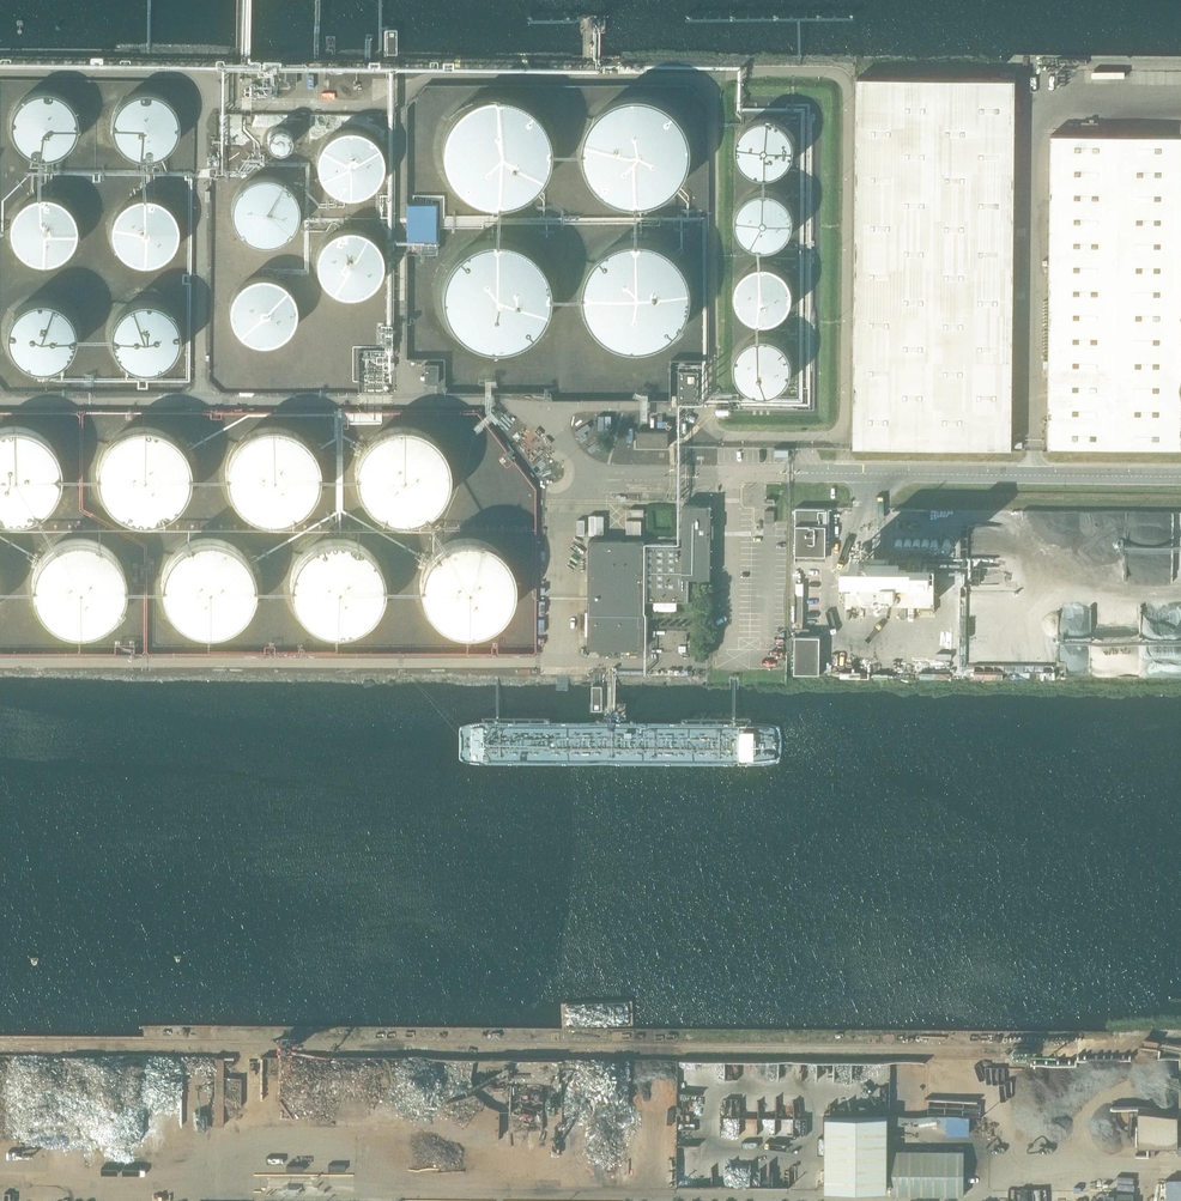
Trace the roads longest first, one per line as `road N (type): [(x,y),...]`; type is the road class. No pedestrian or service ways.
road 1 (unclassified): [(1180,476),(809,472)]

